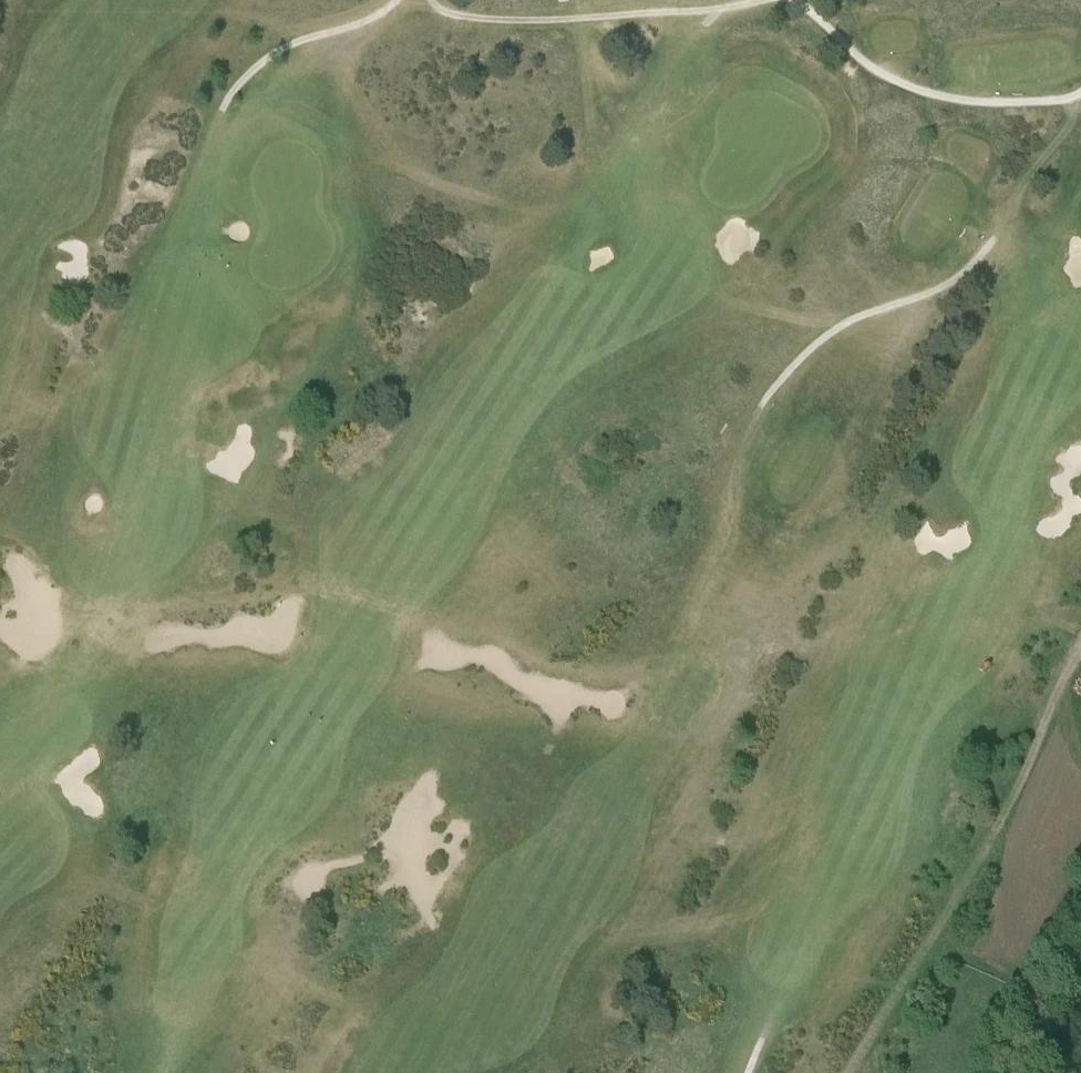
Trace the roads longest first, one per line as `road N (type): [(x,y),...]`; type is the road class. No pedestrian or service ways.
road 1 (track): [(771,0),(718,10),(394,20),(293,44),(268,57),(224,103),(182,206)]
road 2 (track): [(1080,100),(970,269),(931,294),(829,333),(760,402),(740,435)]
road 3 (track): [(855,1072),(990,838),(1080,645)]
road 4 (track): [(1080,92),(1019,102),(923,92),(855,56),(797,0)]

